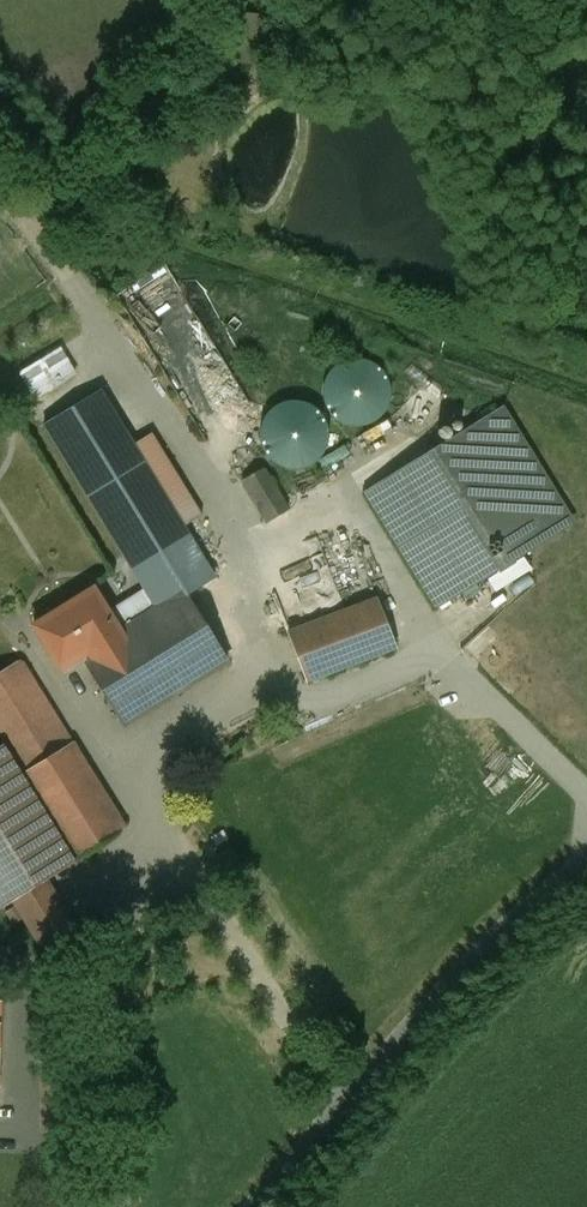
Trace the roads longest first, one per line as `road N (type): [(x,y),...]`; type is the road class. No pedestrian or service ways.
road 1 (unclassified): [(255,1206),(511,935),(586,874)]
road 2 (track): [(0,160),(117,314)]

